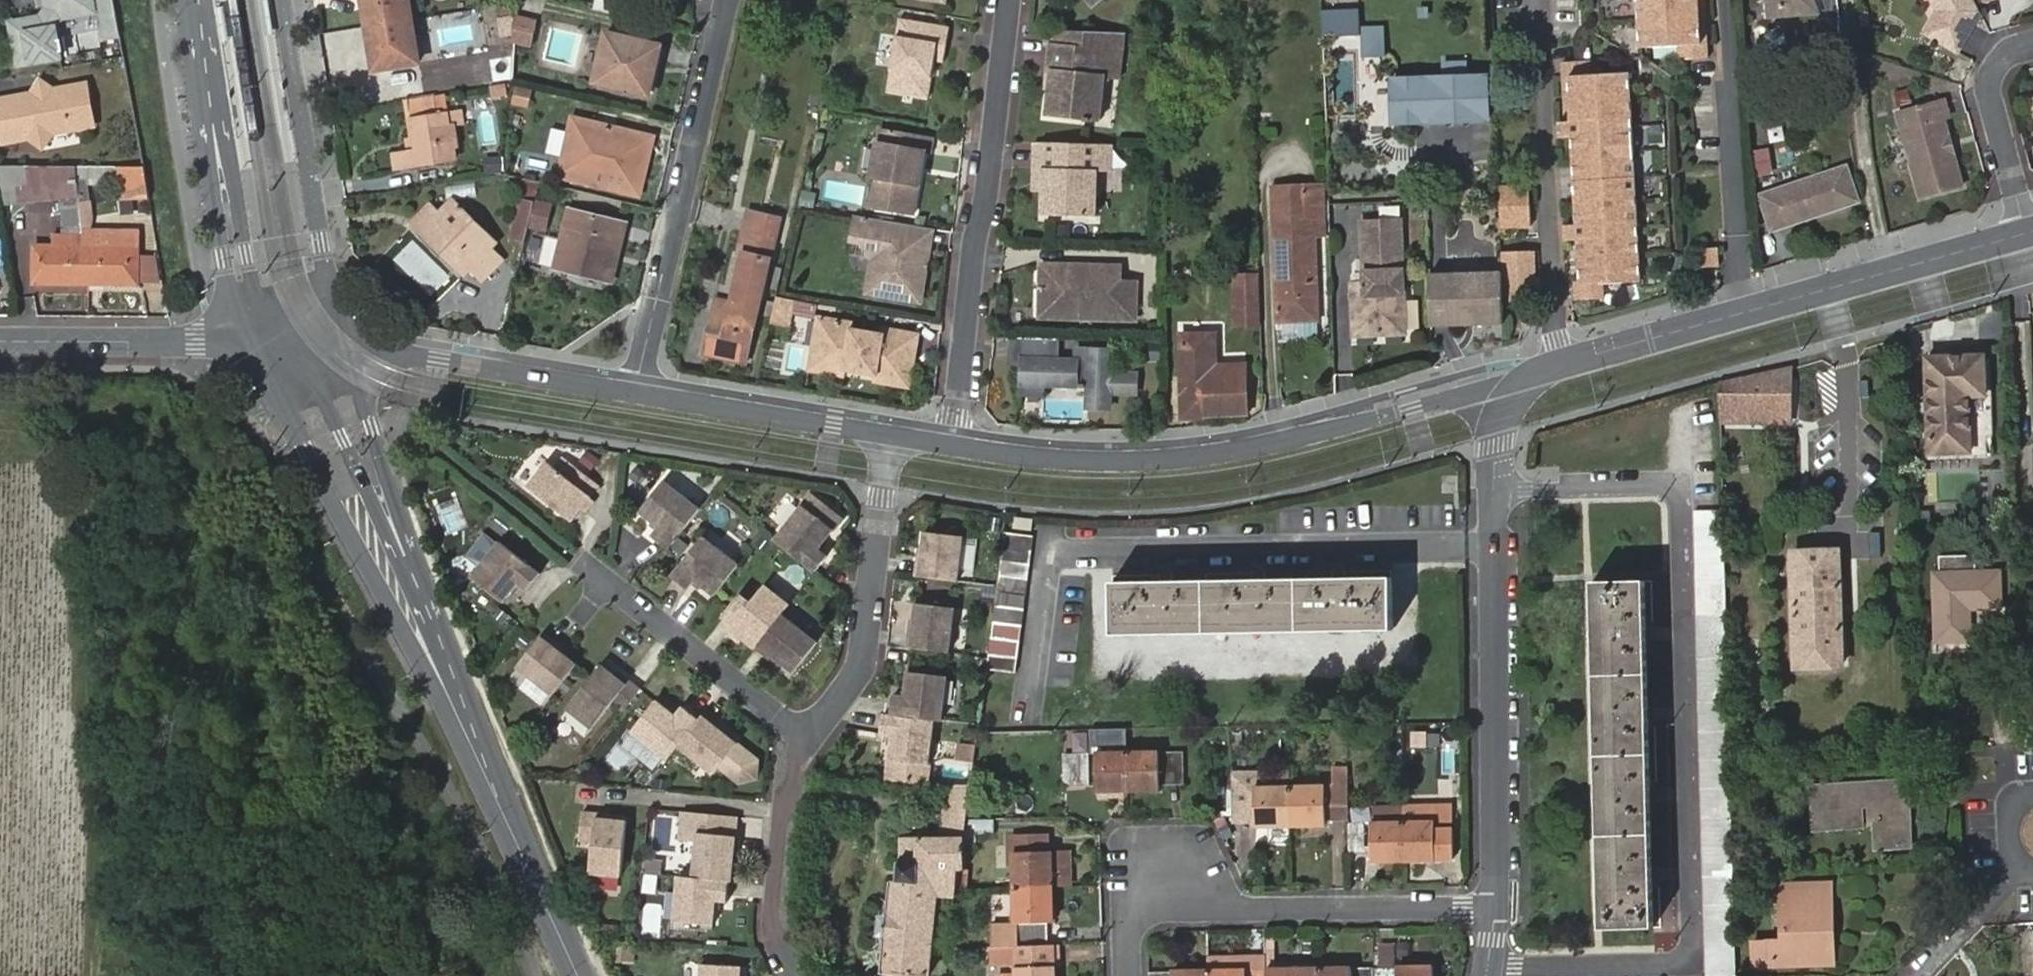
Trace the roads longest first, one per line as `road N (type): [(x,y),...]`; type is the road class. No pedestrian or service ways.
road 1 (residential): [(1488,968),(1694,965),(1680,493),(1493,489)]
road 2 (tertiary): [(952,444),(1146,461),(1259,447),(1449,400),(1503,413)]
road 3 (unclassified): [(465,734),(328,404),(286,359),(252,342)]
road 4 (residential): [(1009,0),(952,444)]
road 5 (secondary): [(252,342),(368,570),(465,734)]
road 6 (residential): [(1496,906),(1493,489)]
road 7 (unclassified): [(191,0),(211,43),(255,290),(288,324),(346,348)]
road 8 (secondary): [(465,734),(346,348)]
road 9 (residential): [(635,393),(725,0)]
road 10 (residential): [(1126,907),(1496,906)]
road 11 (residential): [(1538,0),(1561,364)]
road 12 (secondary): [(346,348),(283,0)]
road 13 (secondary): [(188,0),(222,257),(252,342)]
road 14 (residential): [(804,737),(861,664),(890,434)]
road 15 (residential): [(1742,314),(1722,0)]
road 16 (tertiary): [(2026,234),(1742,314)]
road 17 (tertiary): [(346,348),(635,393)]
road 18 (residential): [(592,573),(804,737)]
road 19 (secondary): [(578,975),(465,734)]
road 20 (tertiary): [(635,393),(890,434)]
road 21 (tertiary): [(252,342),(0,341)]
road 22 (residential): [(804,737),(781,820),(771,917),(796,975)]
road 23 (residential): [(2026,234),(1991,93),(2001,65),(2032,47)]
road 24 (tertiary): [(1742,314),(1561,364)]

